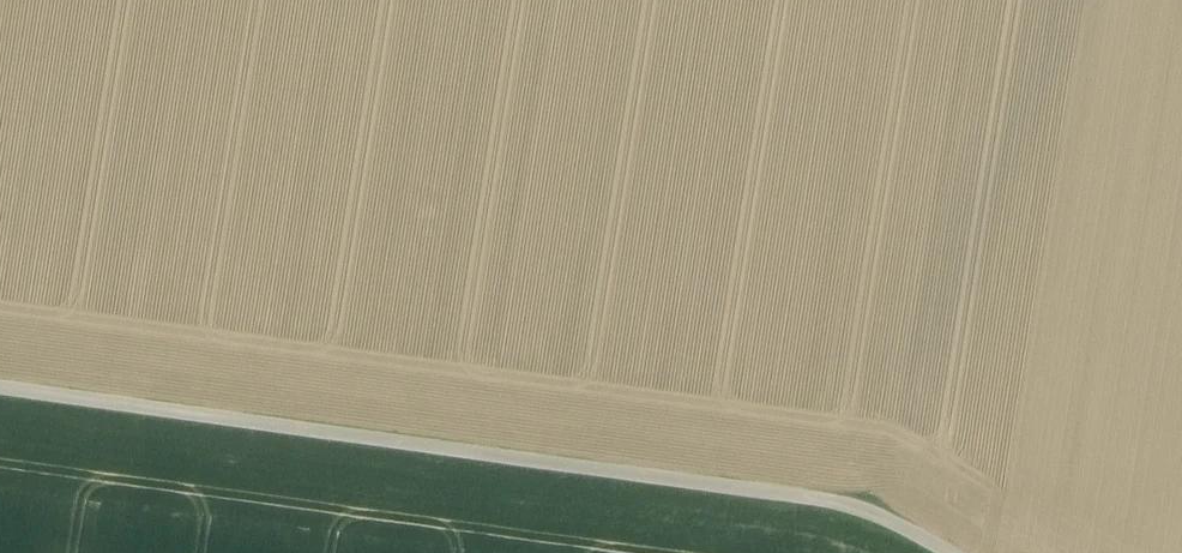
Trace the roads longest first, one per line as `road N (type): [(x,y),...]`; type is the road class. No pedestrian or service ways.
road 1 (track): [(972,552),(871,496),(0,379)]

